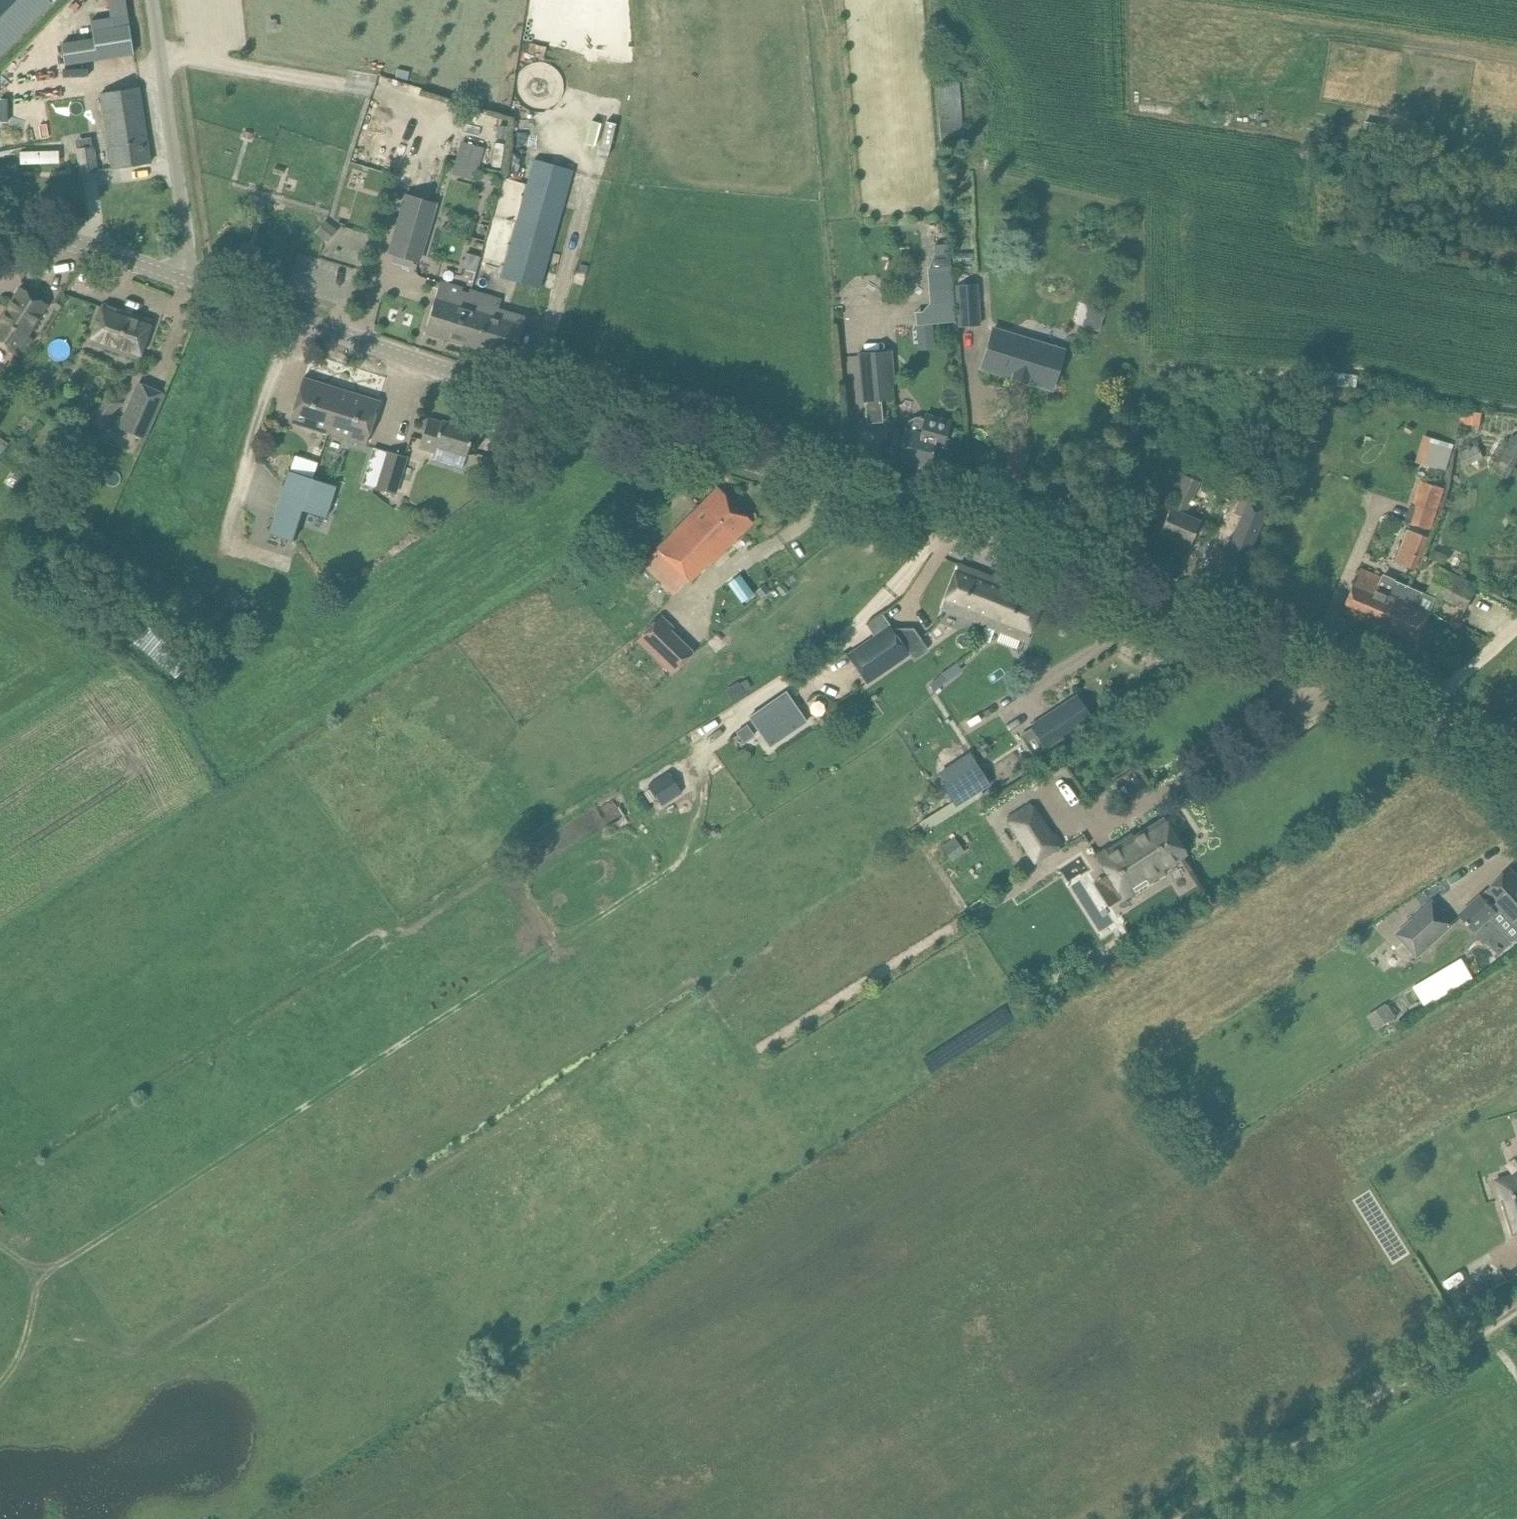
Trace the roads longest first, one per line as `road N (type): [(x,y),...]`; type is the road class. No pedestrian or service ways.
road 1 (unclassified): [(1516,781),(1472,739),(1353,663),(170,276)]
road 2 (track): [(1186,1518),(1516,1309)]
road 3 (unclassified): [(170,276),(186,240),(153,0)]
road 4 (unclassified): [(0,244),(98,250),(170,276)]
road 5 (track): [(1415,703),(1516,631)]

